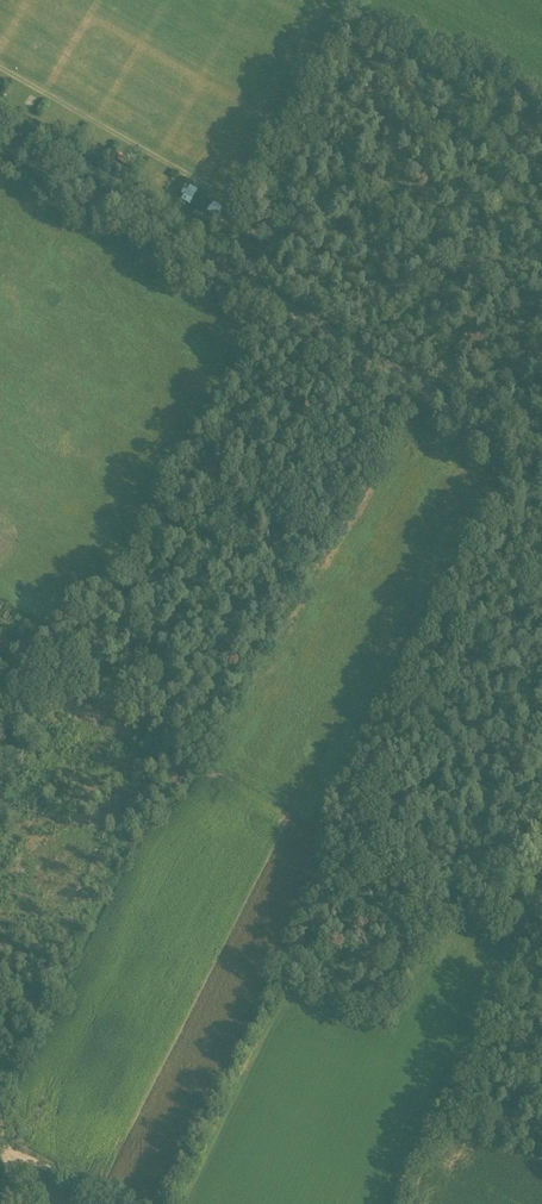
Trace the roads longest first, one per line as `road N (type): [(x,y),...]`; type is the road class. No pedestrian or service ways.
road 1 (unclassified): [(541,457),(0,140)]
road 2 (track): [(118,1203),(1,1146)]

